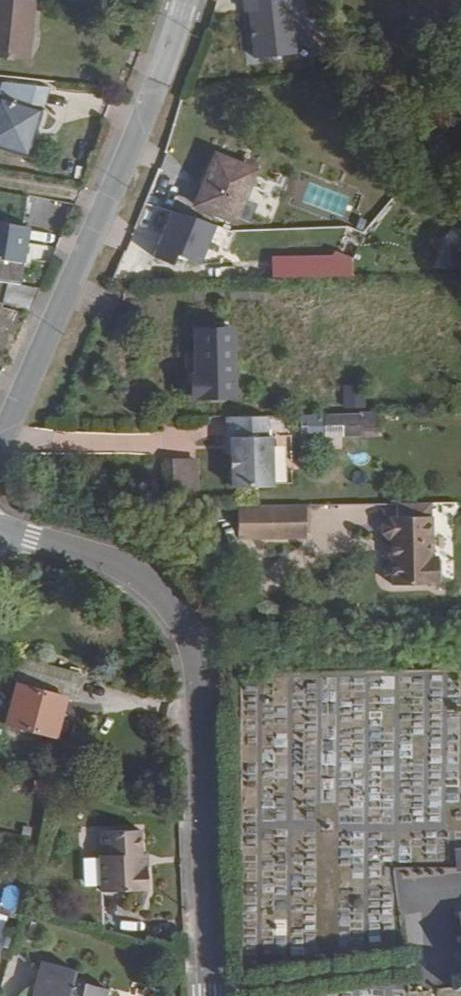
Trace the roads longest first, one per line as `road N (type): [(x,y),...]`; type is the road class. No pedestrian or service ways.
road 1 (residential): [(0,527),(115,559),(165,588),(198,637),(211,995)]
road 2 (residential): [(186,0),(0,449)]

